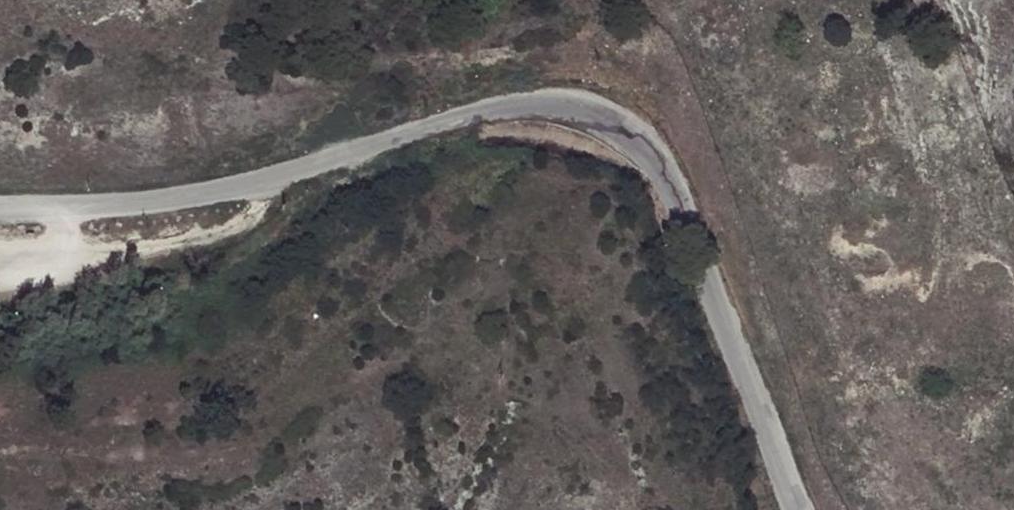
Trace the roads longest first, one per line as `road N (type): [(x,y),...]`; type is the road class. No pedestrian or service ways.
road 1 (unclassified): [(796,509),(666,179),(590,111),(556,103),(493,108),(219,194),(0,209)]

